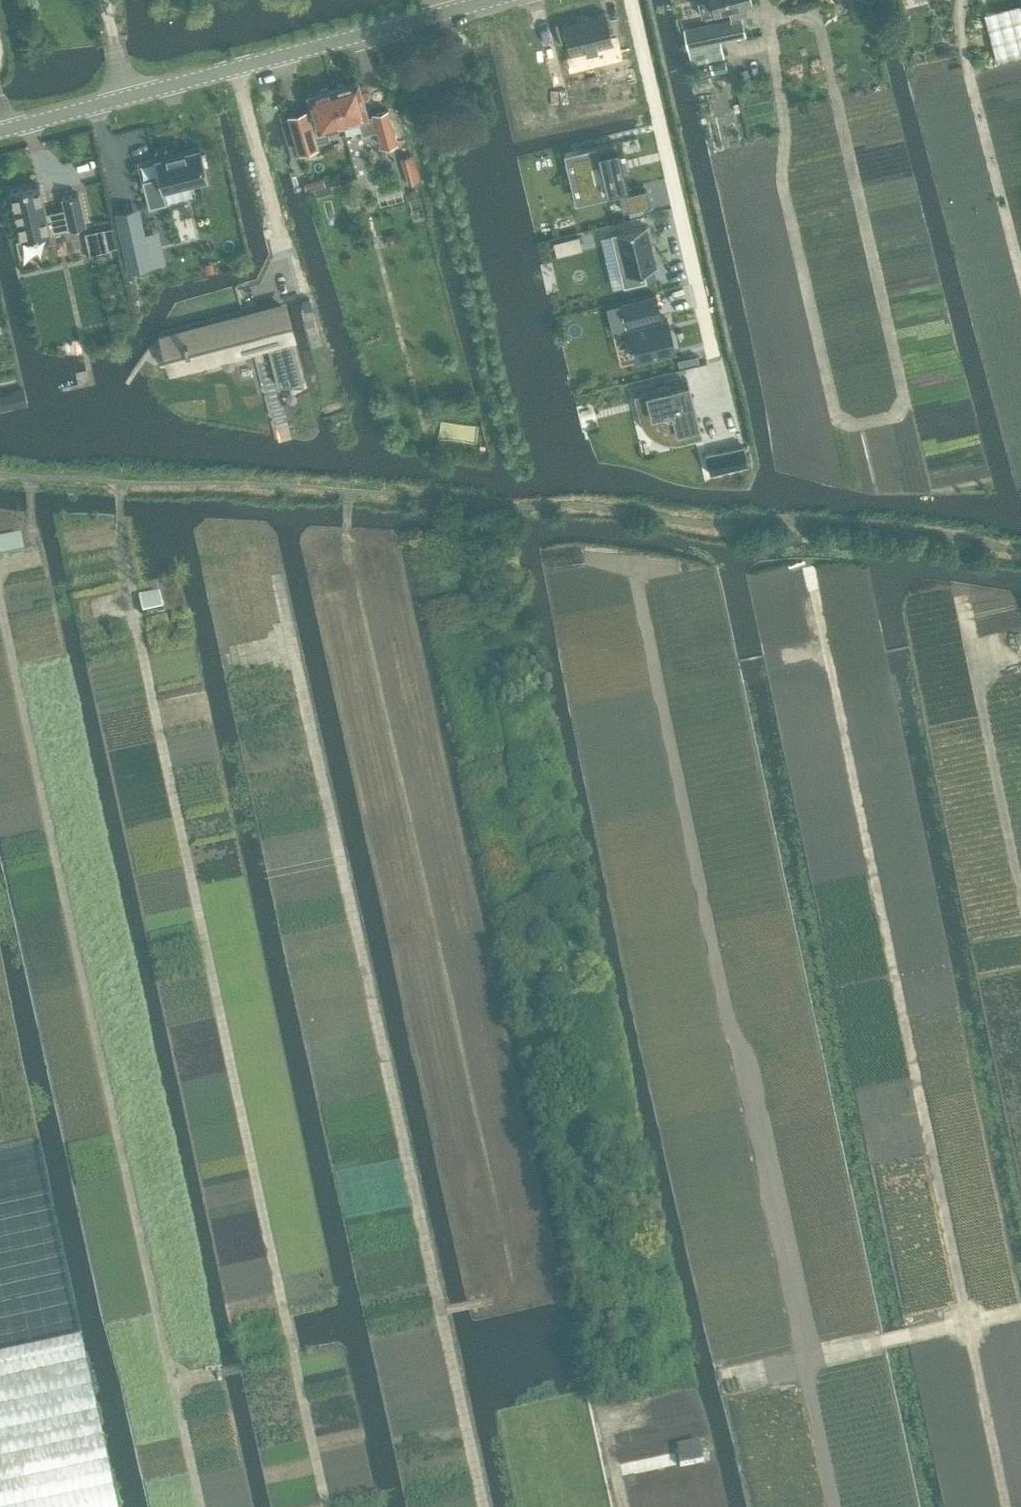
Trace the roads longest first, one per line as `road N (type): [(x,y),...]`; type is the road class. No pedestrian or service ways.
road 1 (tertiary): [(0,128),(480,0)]
road 2 (residential): [(732,426),(631,0)]

